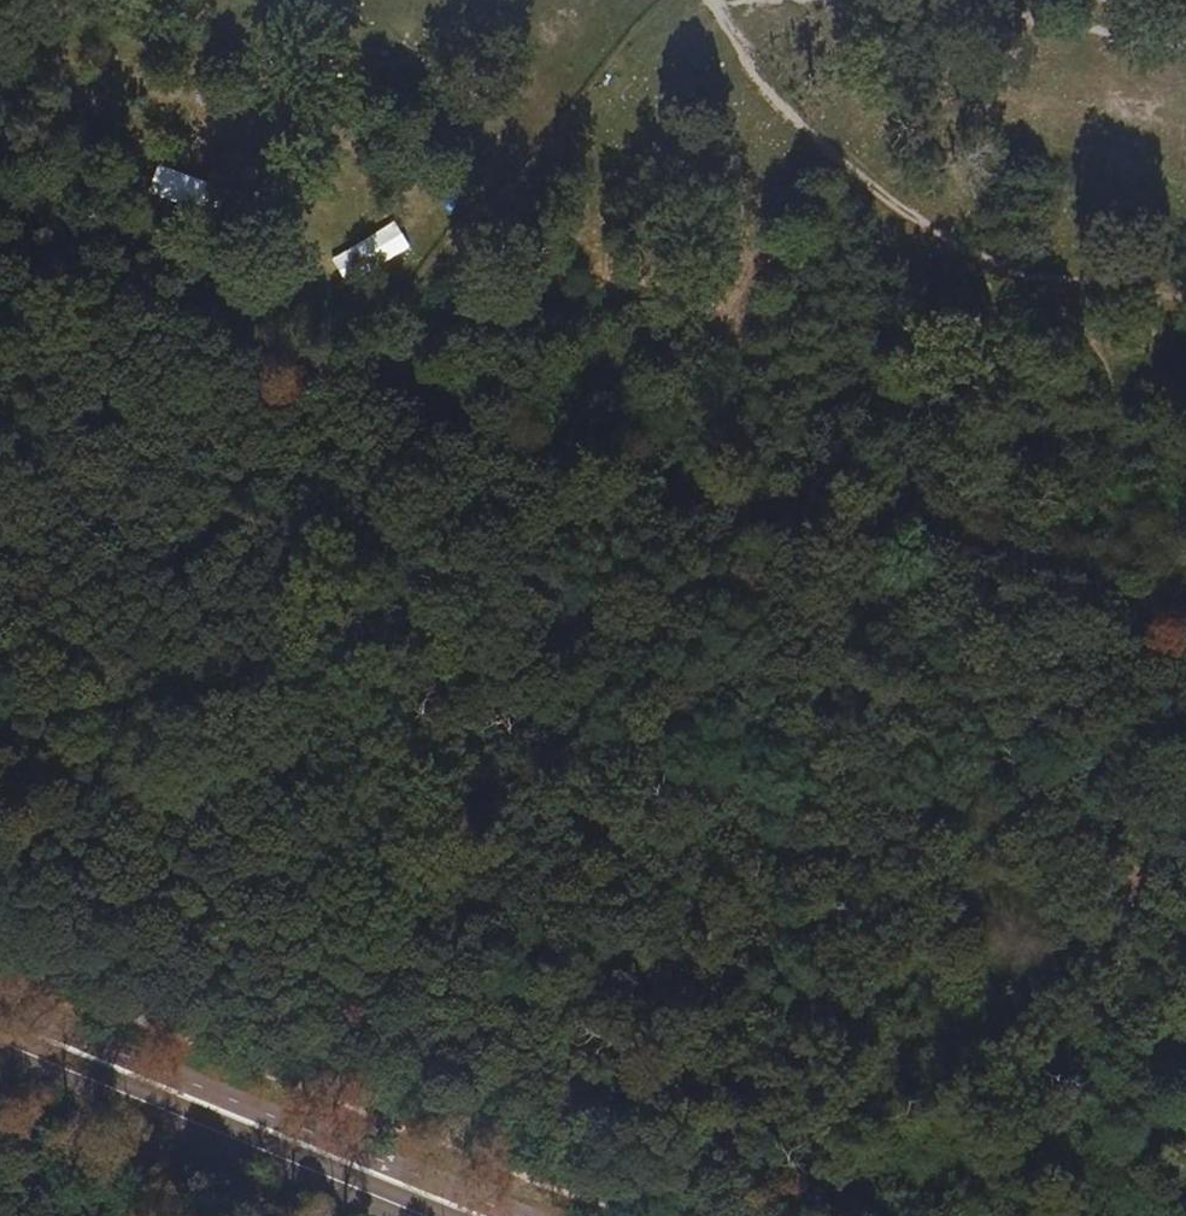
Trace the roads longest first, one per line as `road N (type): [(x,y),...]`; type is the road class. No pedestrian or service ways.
road 1 (track): [(0,260),(169,307),(551,455),(959,546),(1185,617)]
road 2 (primary): [(421,1215),(0,1043)]

